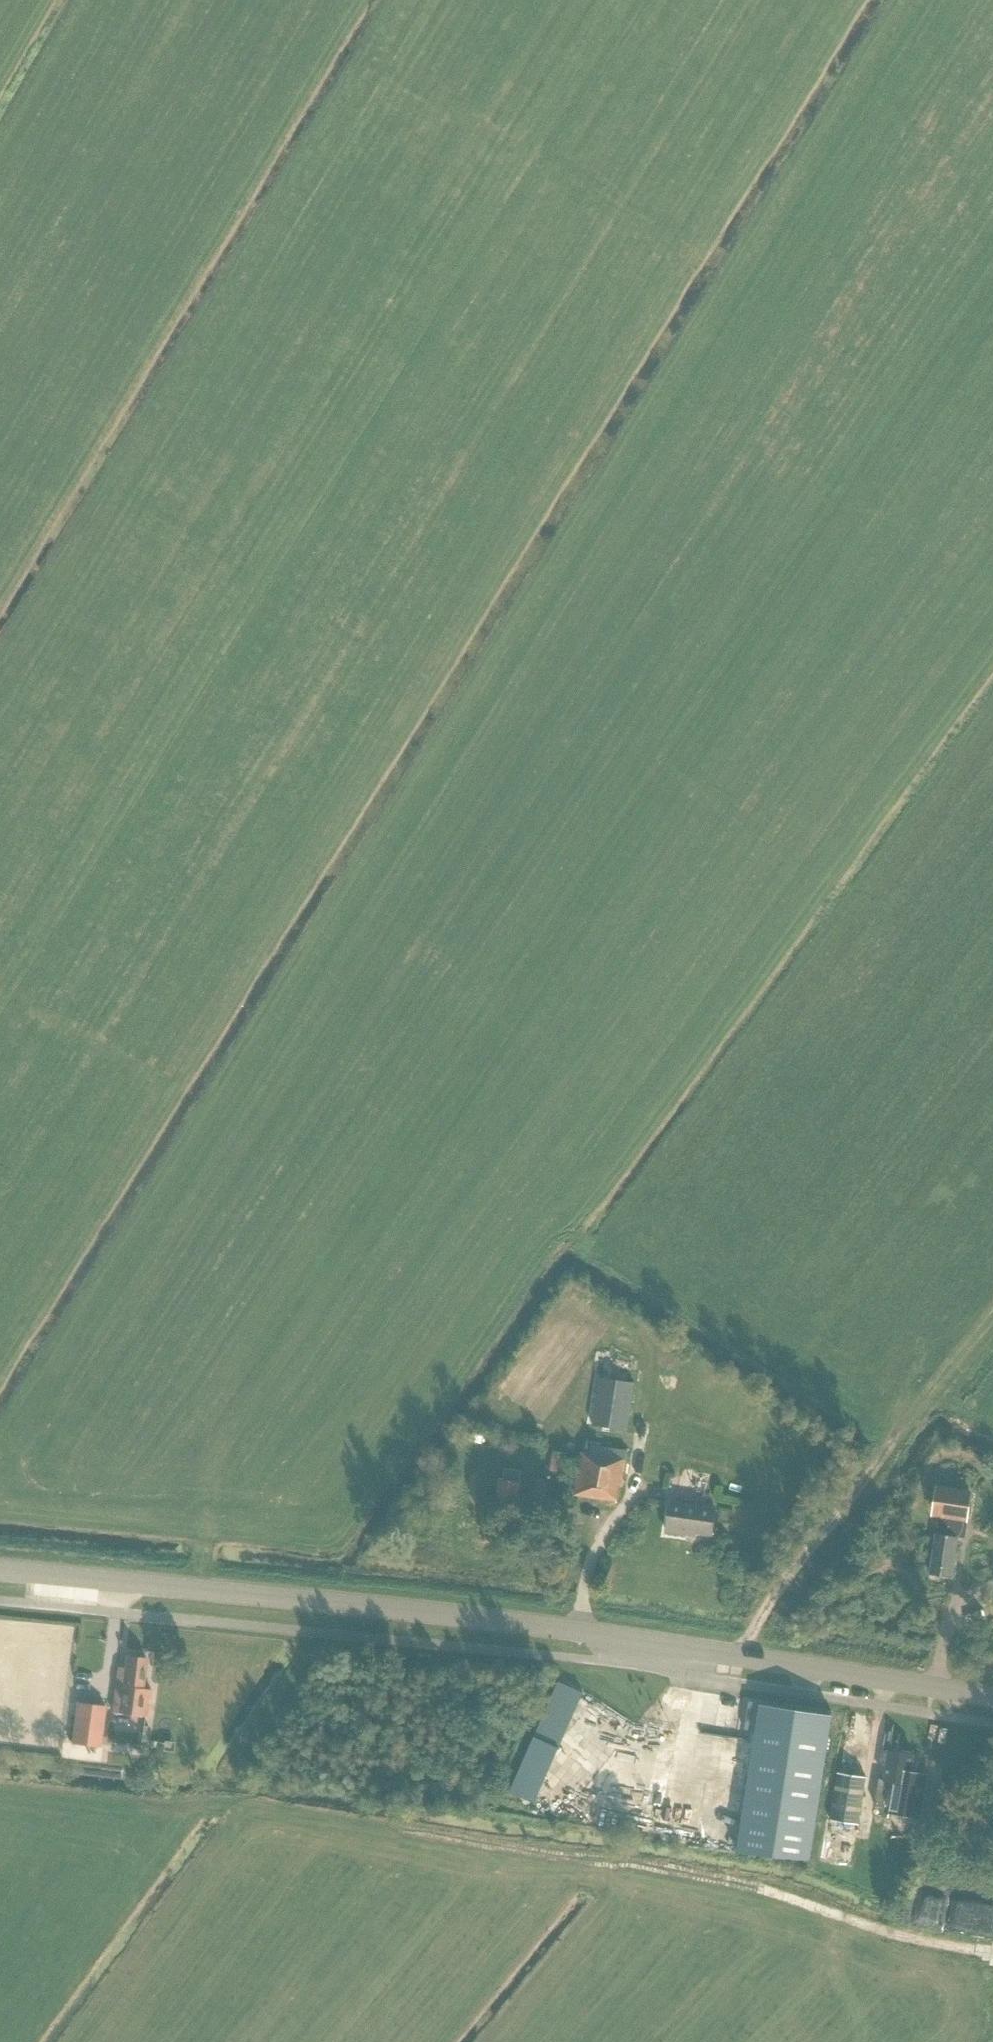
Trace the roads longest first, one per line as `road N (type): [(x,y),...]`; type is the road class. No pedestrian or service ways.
road 1 (secondary): [(992,1696),(423,1612),(0,1570)]

